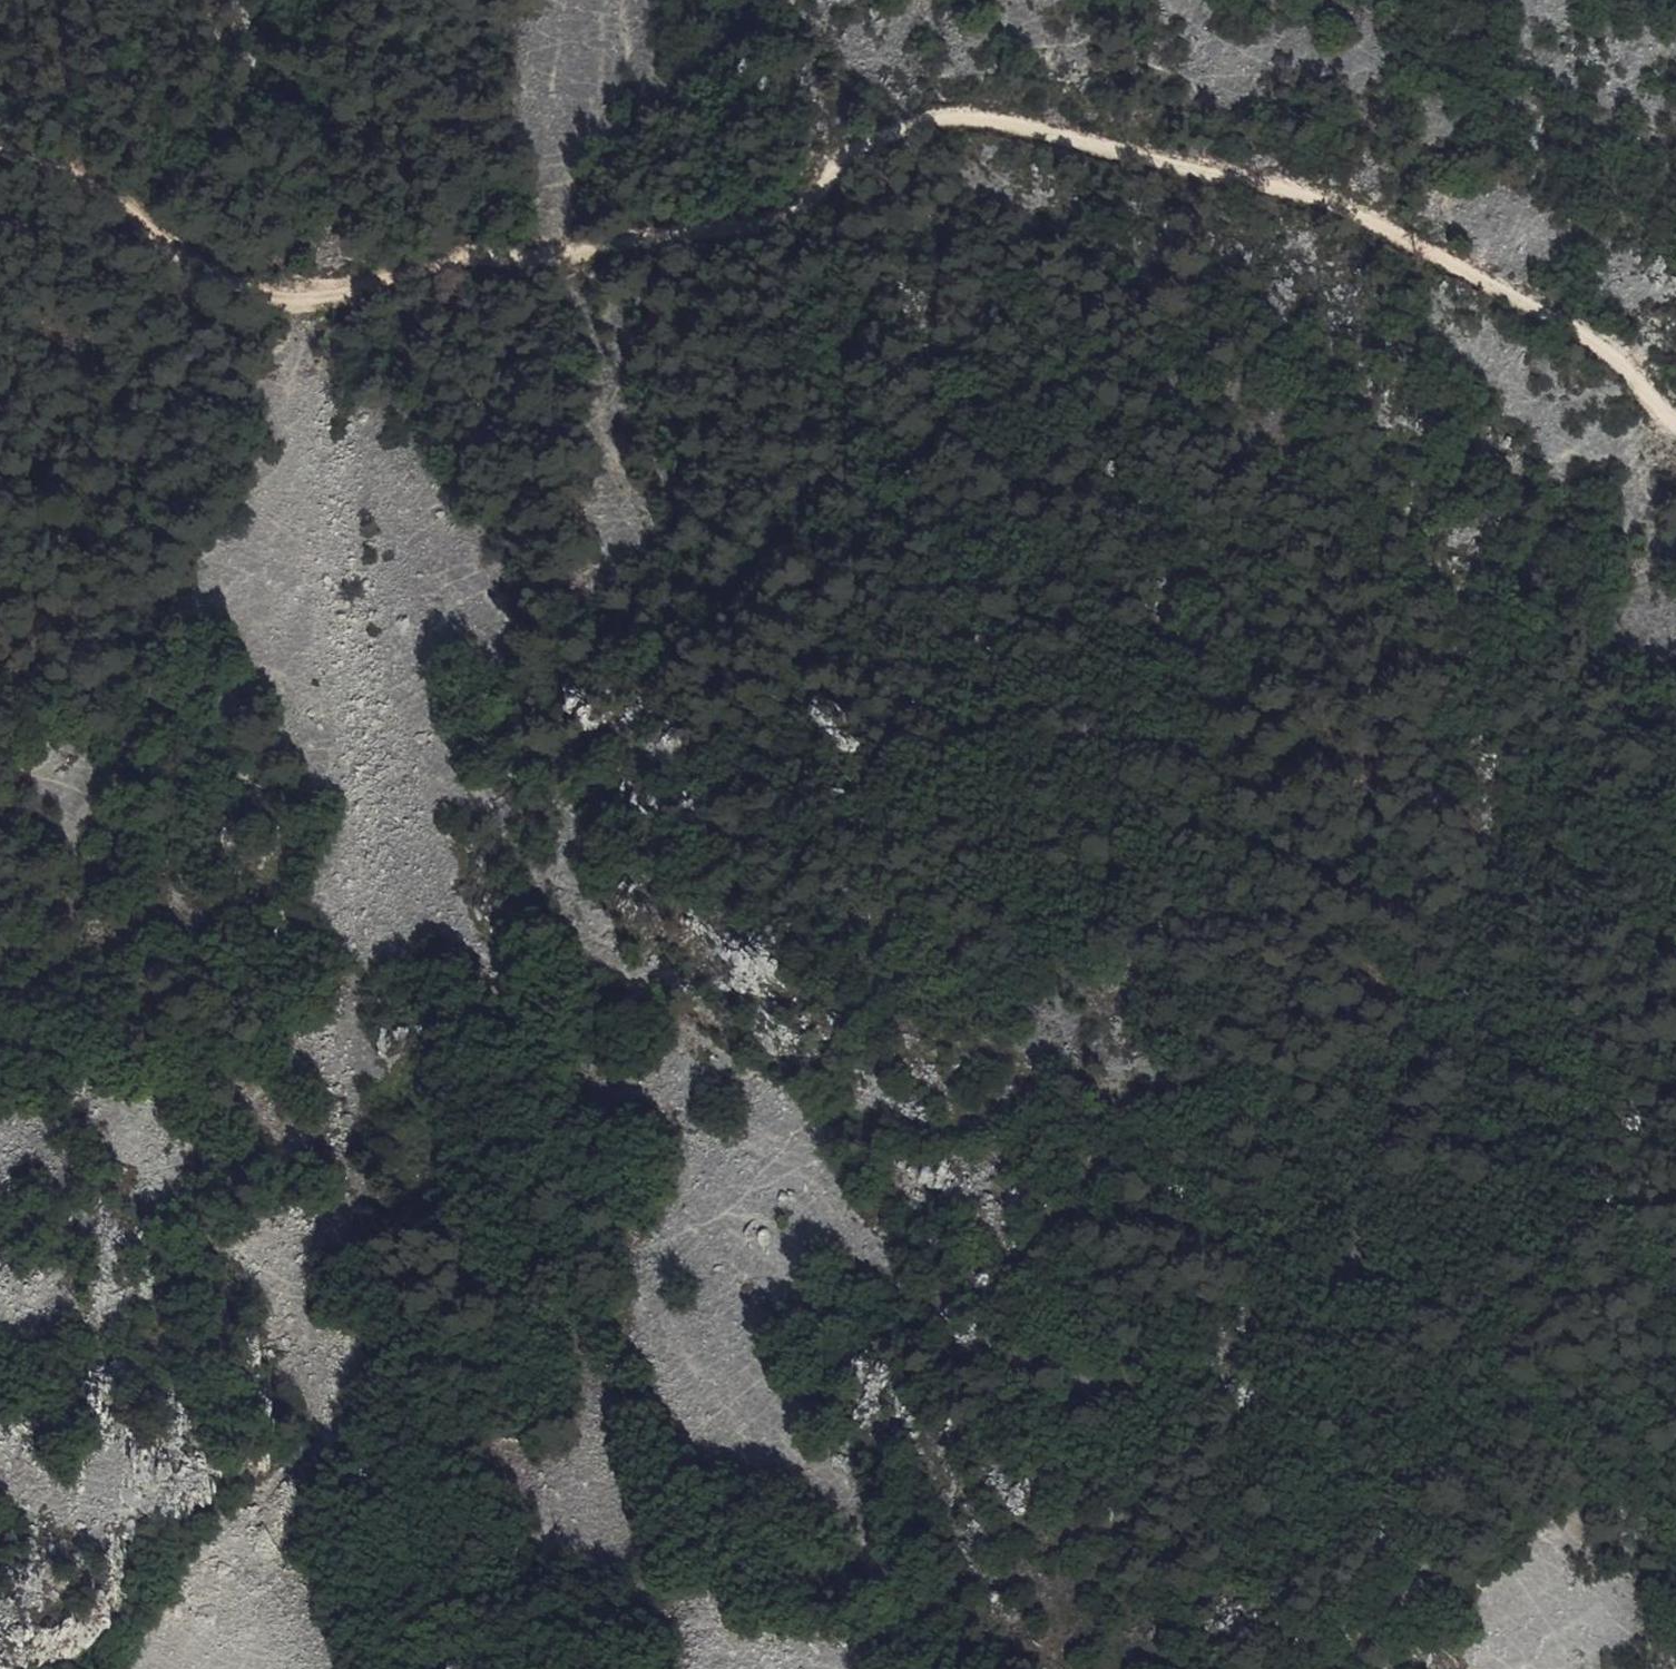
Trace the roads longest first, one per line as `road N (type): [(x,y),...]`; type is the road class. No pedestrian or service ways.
road 1 (track): [(0,149),(117,202),(172,254),(255,292),(314,297),(767,220),(909,129),(963,122),(1321,199),(1587,335),(1675,421)]

